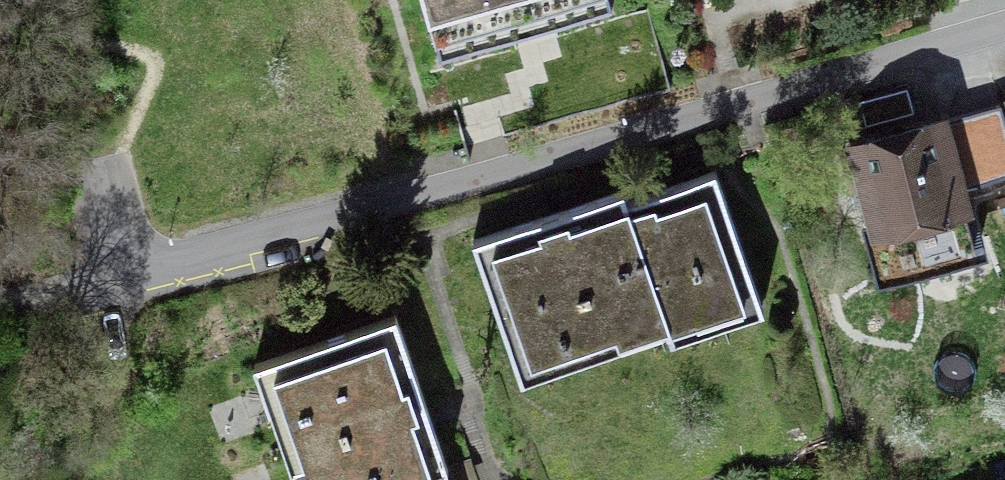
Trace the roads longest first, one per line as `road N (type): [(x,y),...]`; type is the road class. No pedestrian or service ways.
road 1 (residential): [(1004,46),(133,272)]
road 2 (track): [(133,272),(0,304)]

